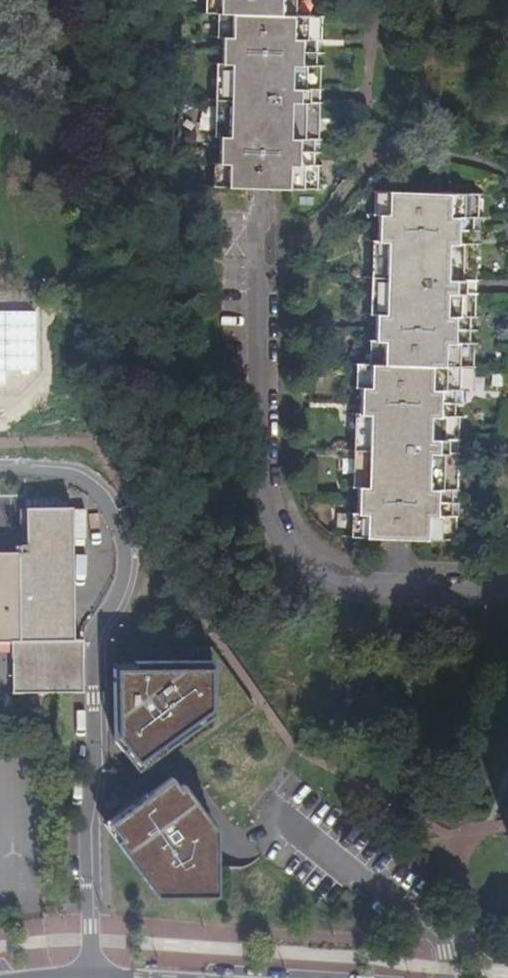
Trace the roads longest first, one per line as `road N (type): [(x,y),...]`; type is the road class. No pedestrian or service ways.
road 1 (residential): [(0,472),(73,476),(99,492),(126,555),(119,599),(93,630),(89,977)]
road 2 (residential): [(507,573),(471,590),(377,589),(308,569),(263,504),(259,203)]

